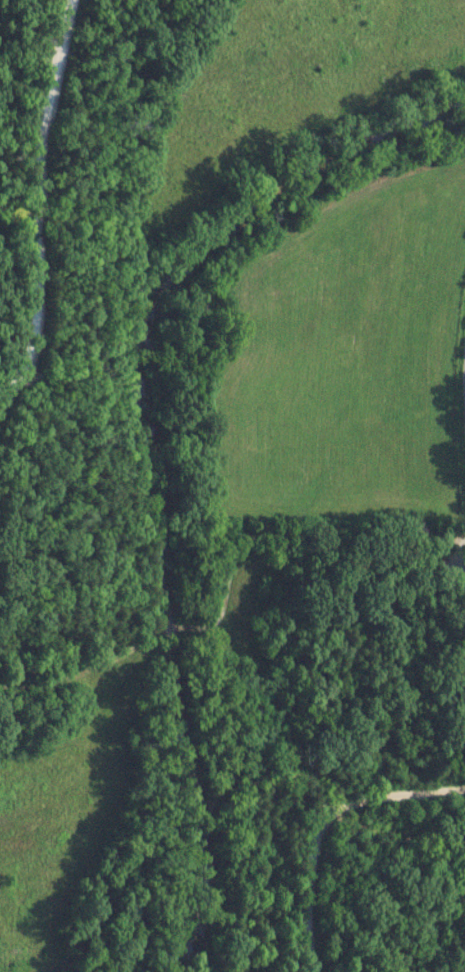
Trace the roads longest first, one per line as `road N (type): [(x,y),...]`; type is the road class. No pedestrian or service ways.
road 1 (residential): [(0,411),(25,380),(35,345),(44,120),(75,0)]
road 2 (residential): [(167,594),(198,536),(218,530),(241,538),(464,540)]
road 3 (residential): [(310,971),(310,860),(326,822),(348,806),(464,788)]
road 4 (residential): [(0,684),(57,676),(142,637),(167,594)]

